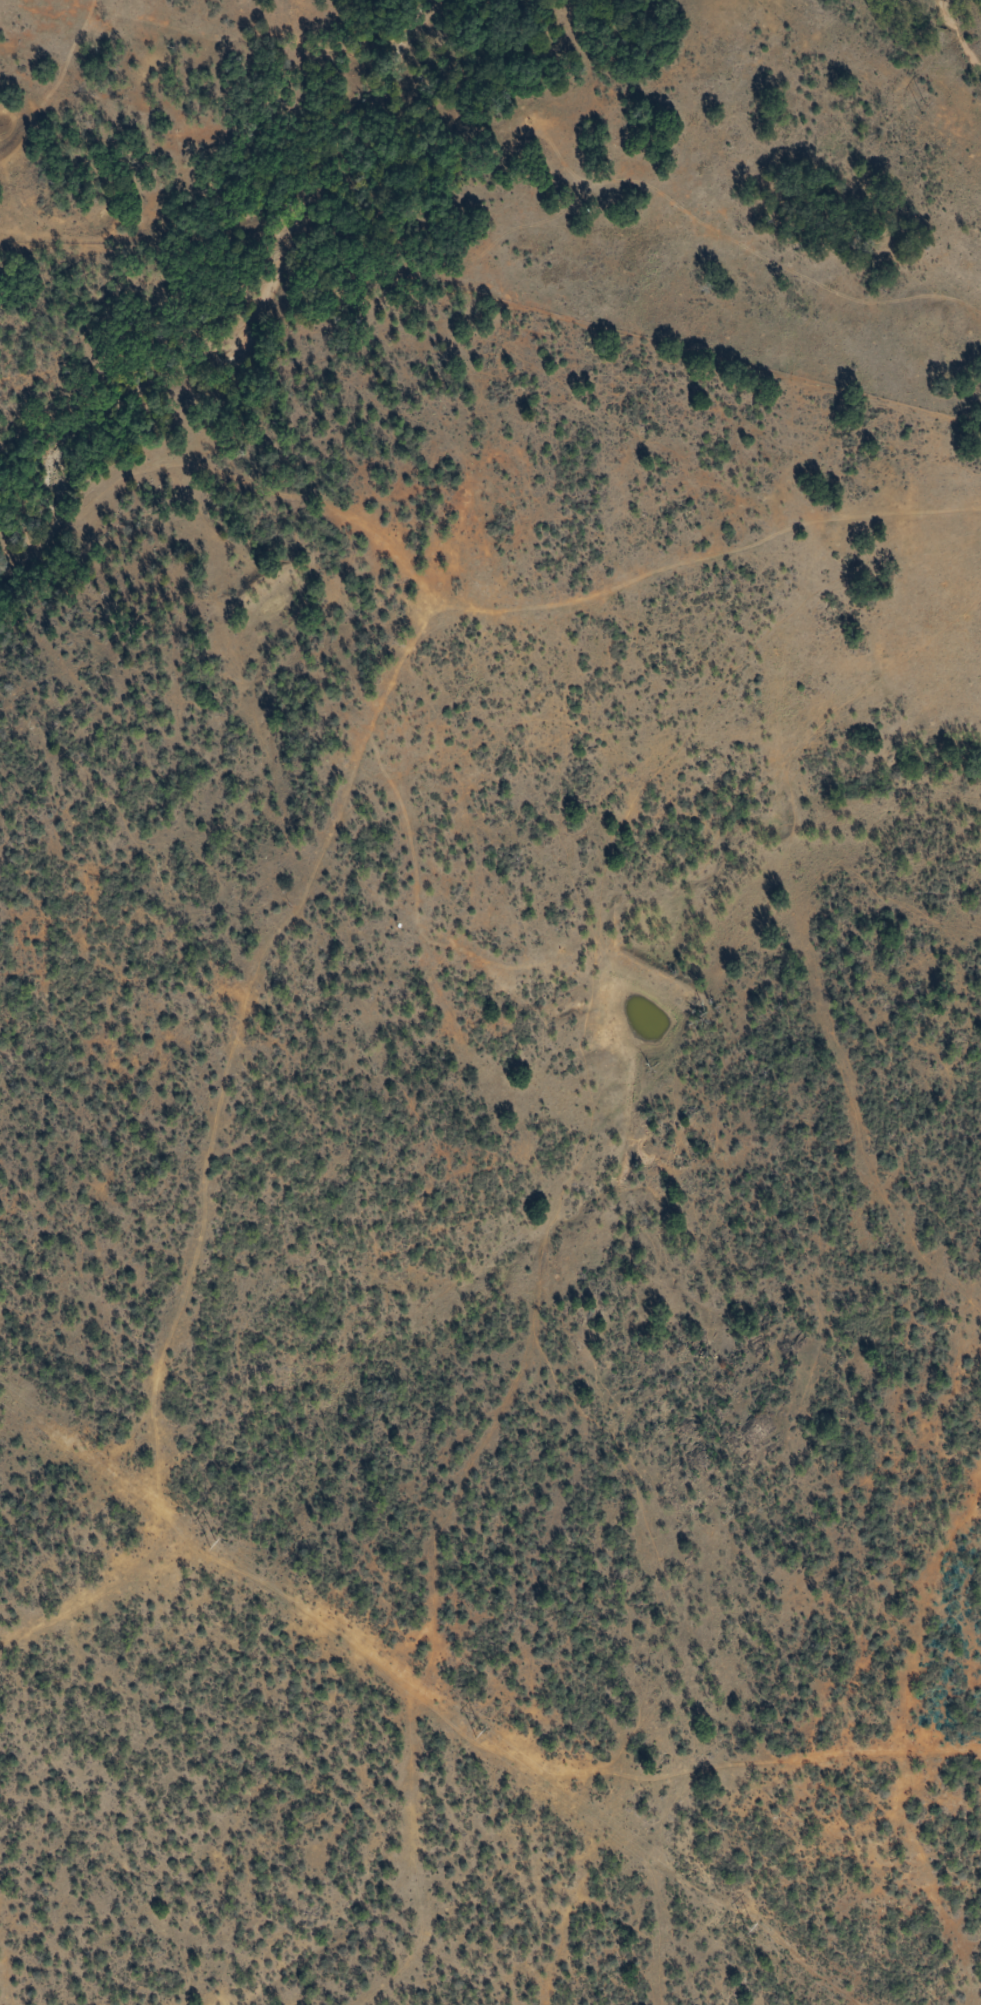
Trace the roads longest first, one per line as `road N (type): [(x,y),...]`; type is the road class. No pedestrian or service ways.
road 1 (residential): [(0,351),(273,502),(381,596),(386,706),(189,1158),(169,1416),(149,1446)]
road 2 (residential): [(980,1802),(520,1769),(164,1481),(149,1446),(0,1352)]
road 3 (residential): [(113,0),(0,165)]

